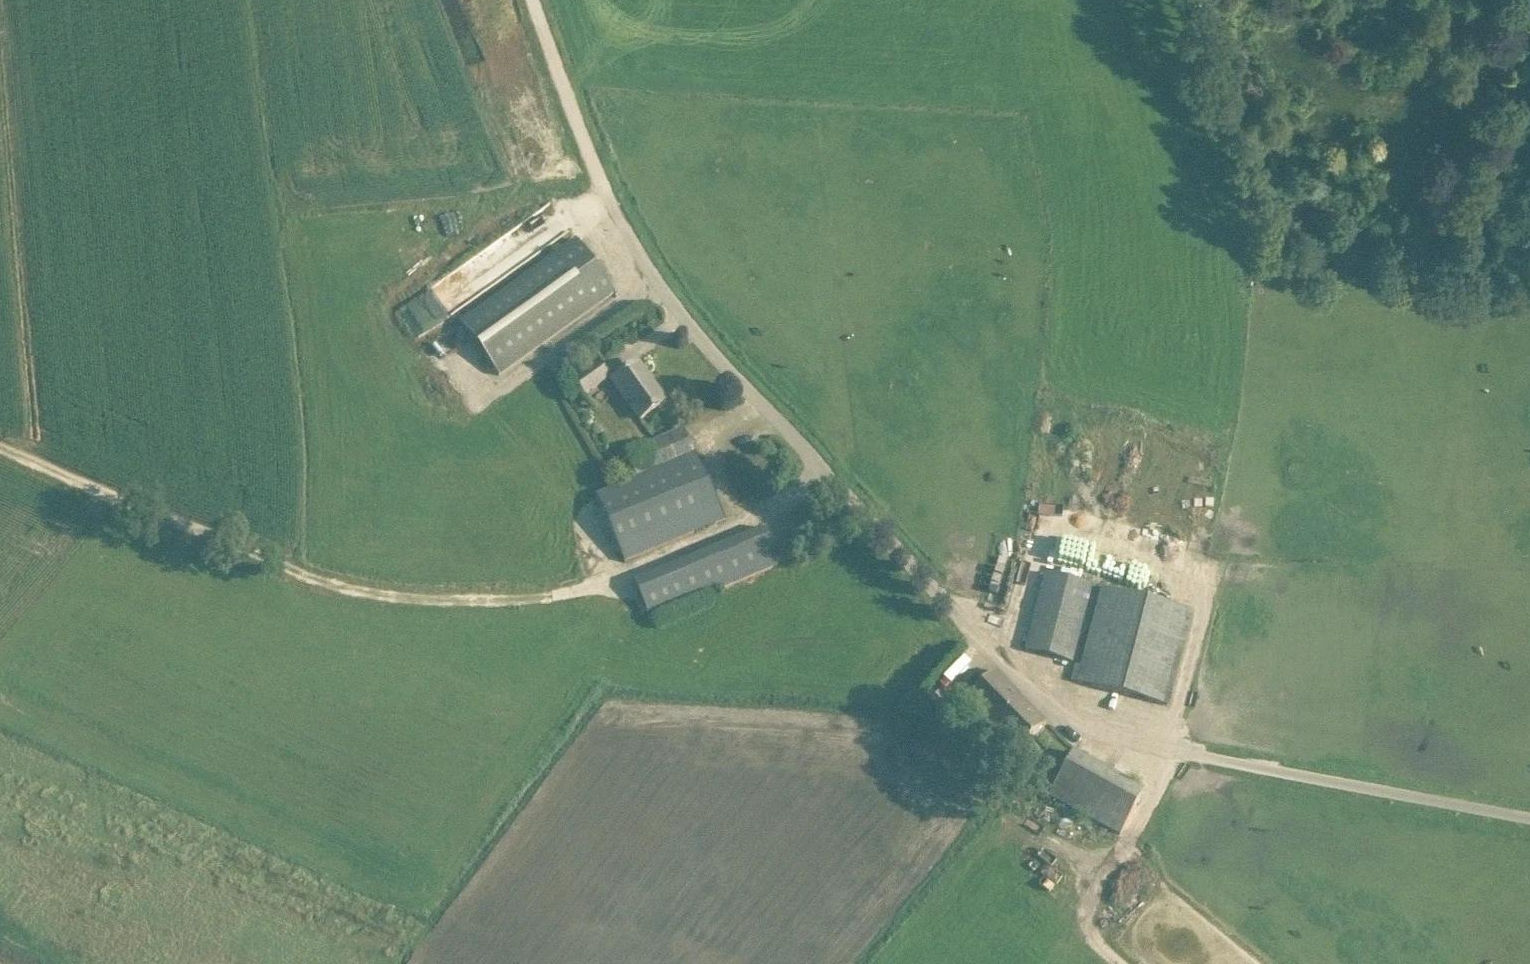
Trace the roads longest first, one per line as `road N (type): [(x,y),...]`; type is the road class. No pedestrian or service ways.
road 1 (unclassified): [(826,475),(708,541),(620,576),(578,590),(485,600),(416,598),(300,574),(0,449)]
road 2 (unclassified): [(1529,817),(1198,757),(1063,716),(915,579),(826,475)]
road 3 (unclassified): [(826,475),(664,286),(580,136),(535,0)]

